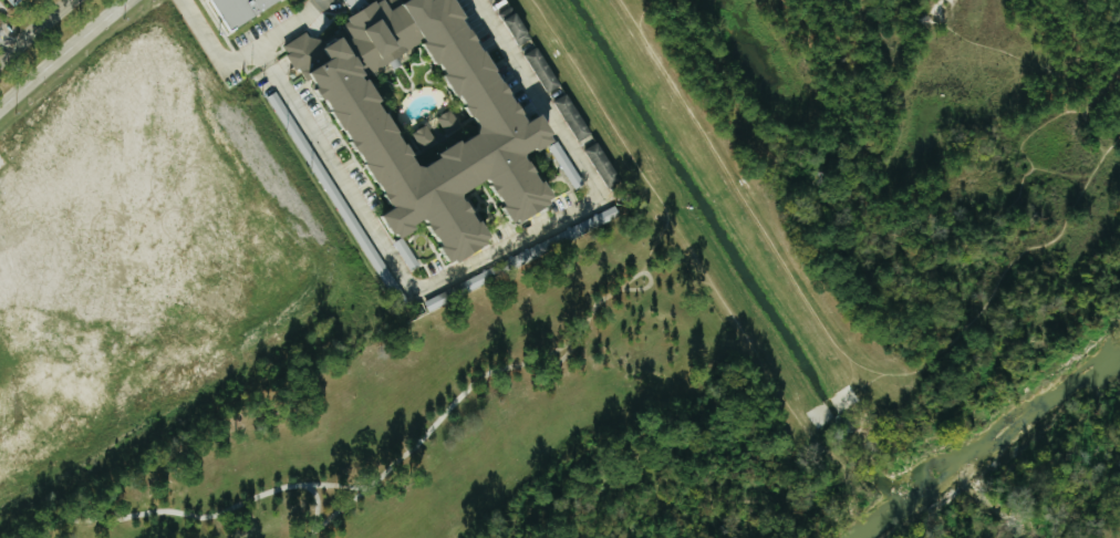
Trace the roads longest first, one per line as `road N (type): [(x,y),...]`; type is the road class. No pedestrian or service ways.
road 1 (secondary): [(0,108),(129,0)]

